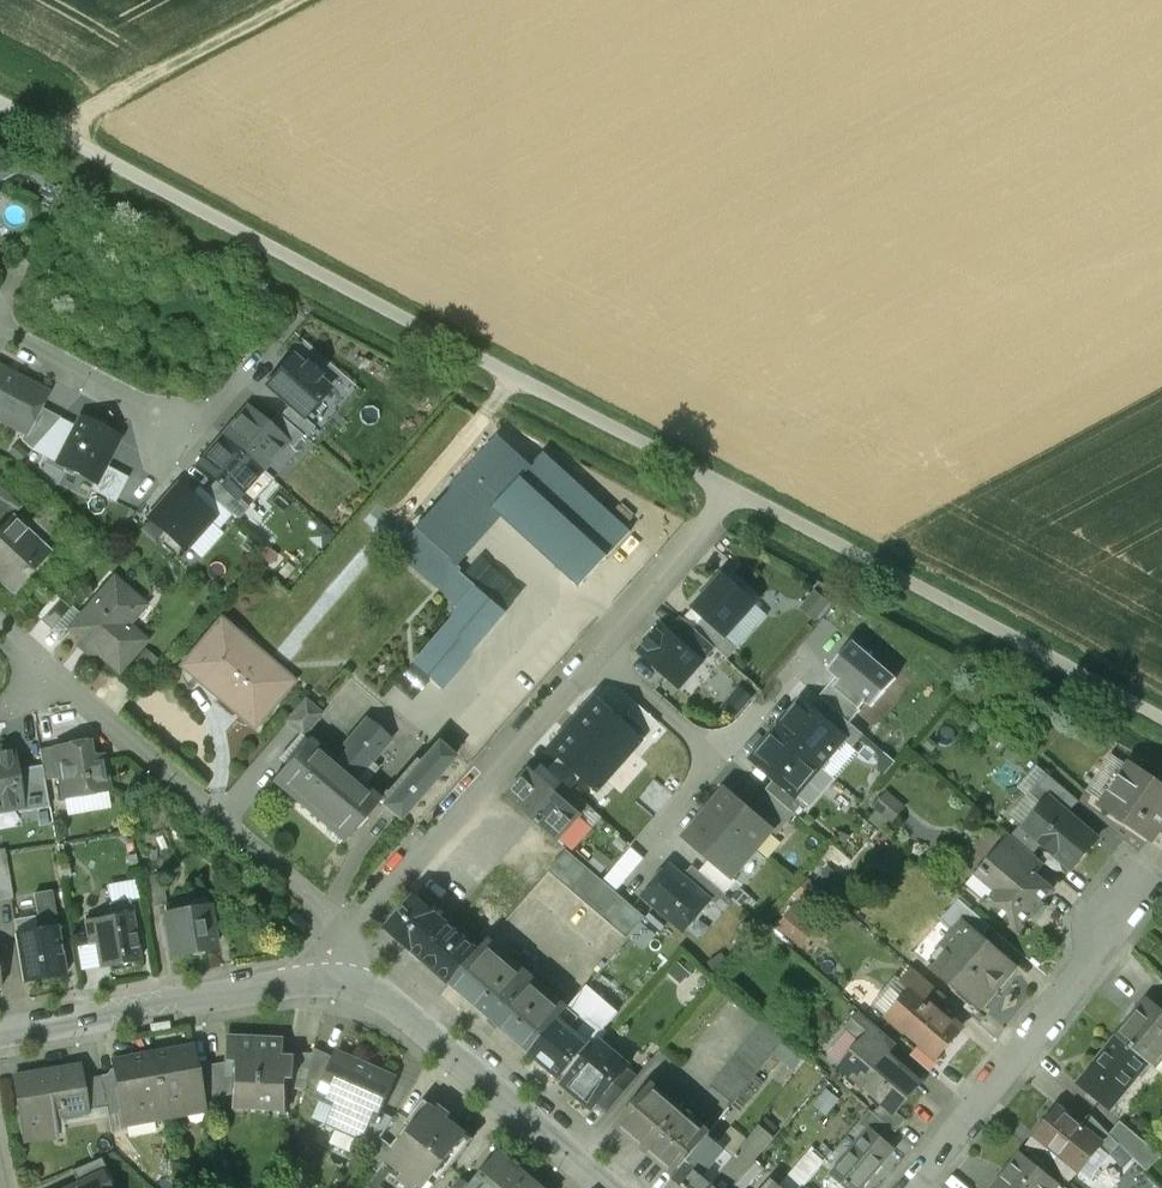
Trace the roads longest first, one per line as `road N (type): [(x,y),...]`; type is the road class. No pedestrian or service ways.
road 1 (track): [(0,102),(736,490)]
road 2 (track): [(736,490),(1161,720)]
road 3 (residential): [(48,669),(350,937)]
road 4 (residential): [(350,937),(593,653)]
road 5 (residential): [(312,981),(365,989),(385,1002),(608,1187)]
road 6 (residential): [(915,1187),(1095,960),(1126,891)]
road 7 (residential): [(0,1033),(312,981)]
road 8 (residential): [(0,333),(193,435),(246,376)]
road 9 (residential): [(593,653),(711,522)]
road 10 (residential): [(593,653),(720,760)]
road 11 (residential): [(720,760),(801,666)]

